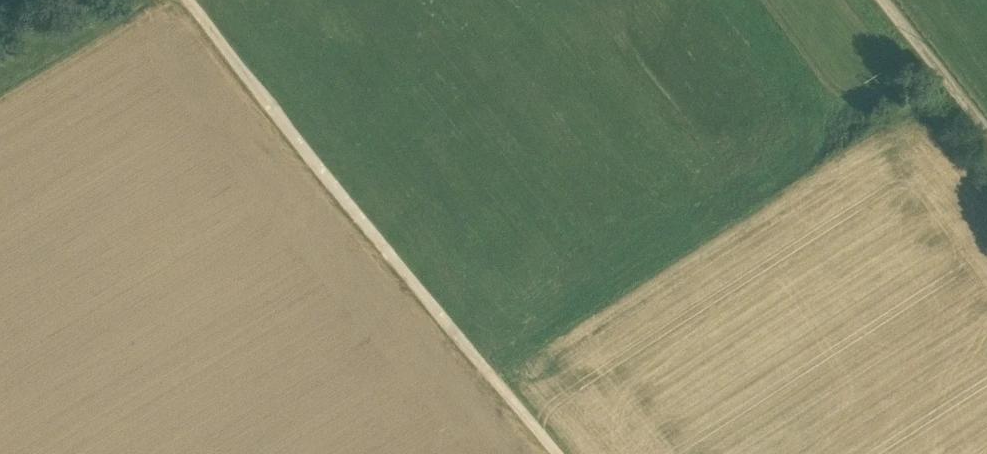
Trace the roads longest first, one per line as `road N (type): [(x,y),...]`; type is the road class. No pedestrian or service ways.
road 1 (track): [(559,453),(185,0)]
road 2 (track): [(148,0),(0,89)]

